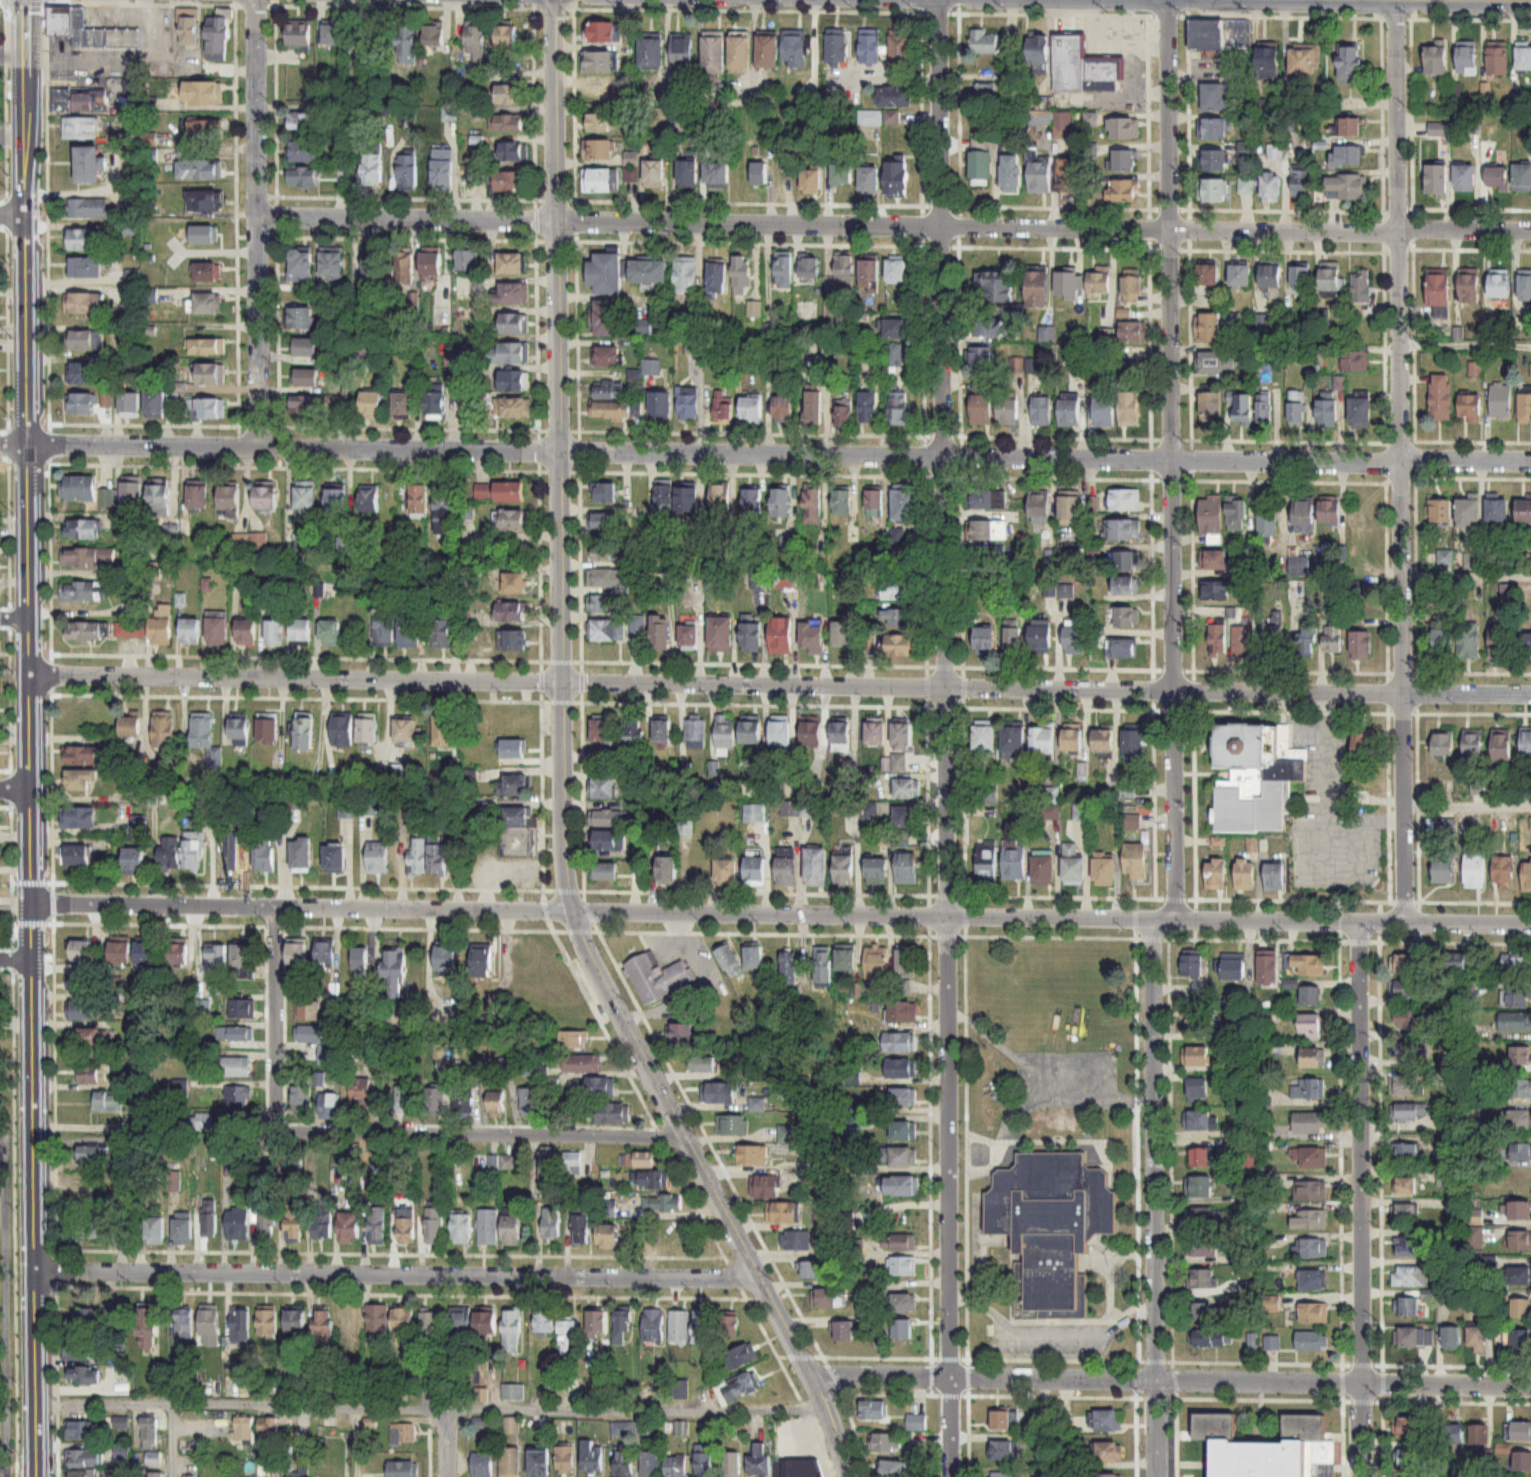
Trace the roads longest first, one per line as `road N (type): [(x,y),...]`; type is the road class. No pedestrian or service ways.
road 1 (tertiary): [(553,0),(569,910),(816,1378),(853,1476)]
road 2 (residential): [(0,446),(1530,459)]
road 3 (residential): [(29,677),(1530,693)]
road 4 (residential): [(34,902),(1530,923)]
road 5 (tertiary): [(26,0),(40,1476)]
road 6 (residential): [(940,0),(952,1476)]
road 7 (residential): [(260,218),(1530,229)]
road 8 (residential): [(1398,0),(1404,923)]
road 9 (residential): [(1174,0),(1166,14),(1174,918)]
road 10 (residential): [(39,1273),(766,1282)]
road 11 (residential): [(816,1378),(1530,1384)]
road 12 (residential): [(276,907),(275,1091),(288,1125),(686,1137)]
road 13 (residential): [(1151,918),(1157,1476)]
road 14 (residential): [(1358,921),(1364,1476)]
road 15 (residential): [(258,0),(263,447)]

